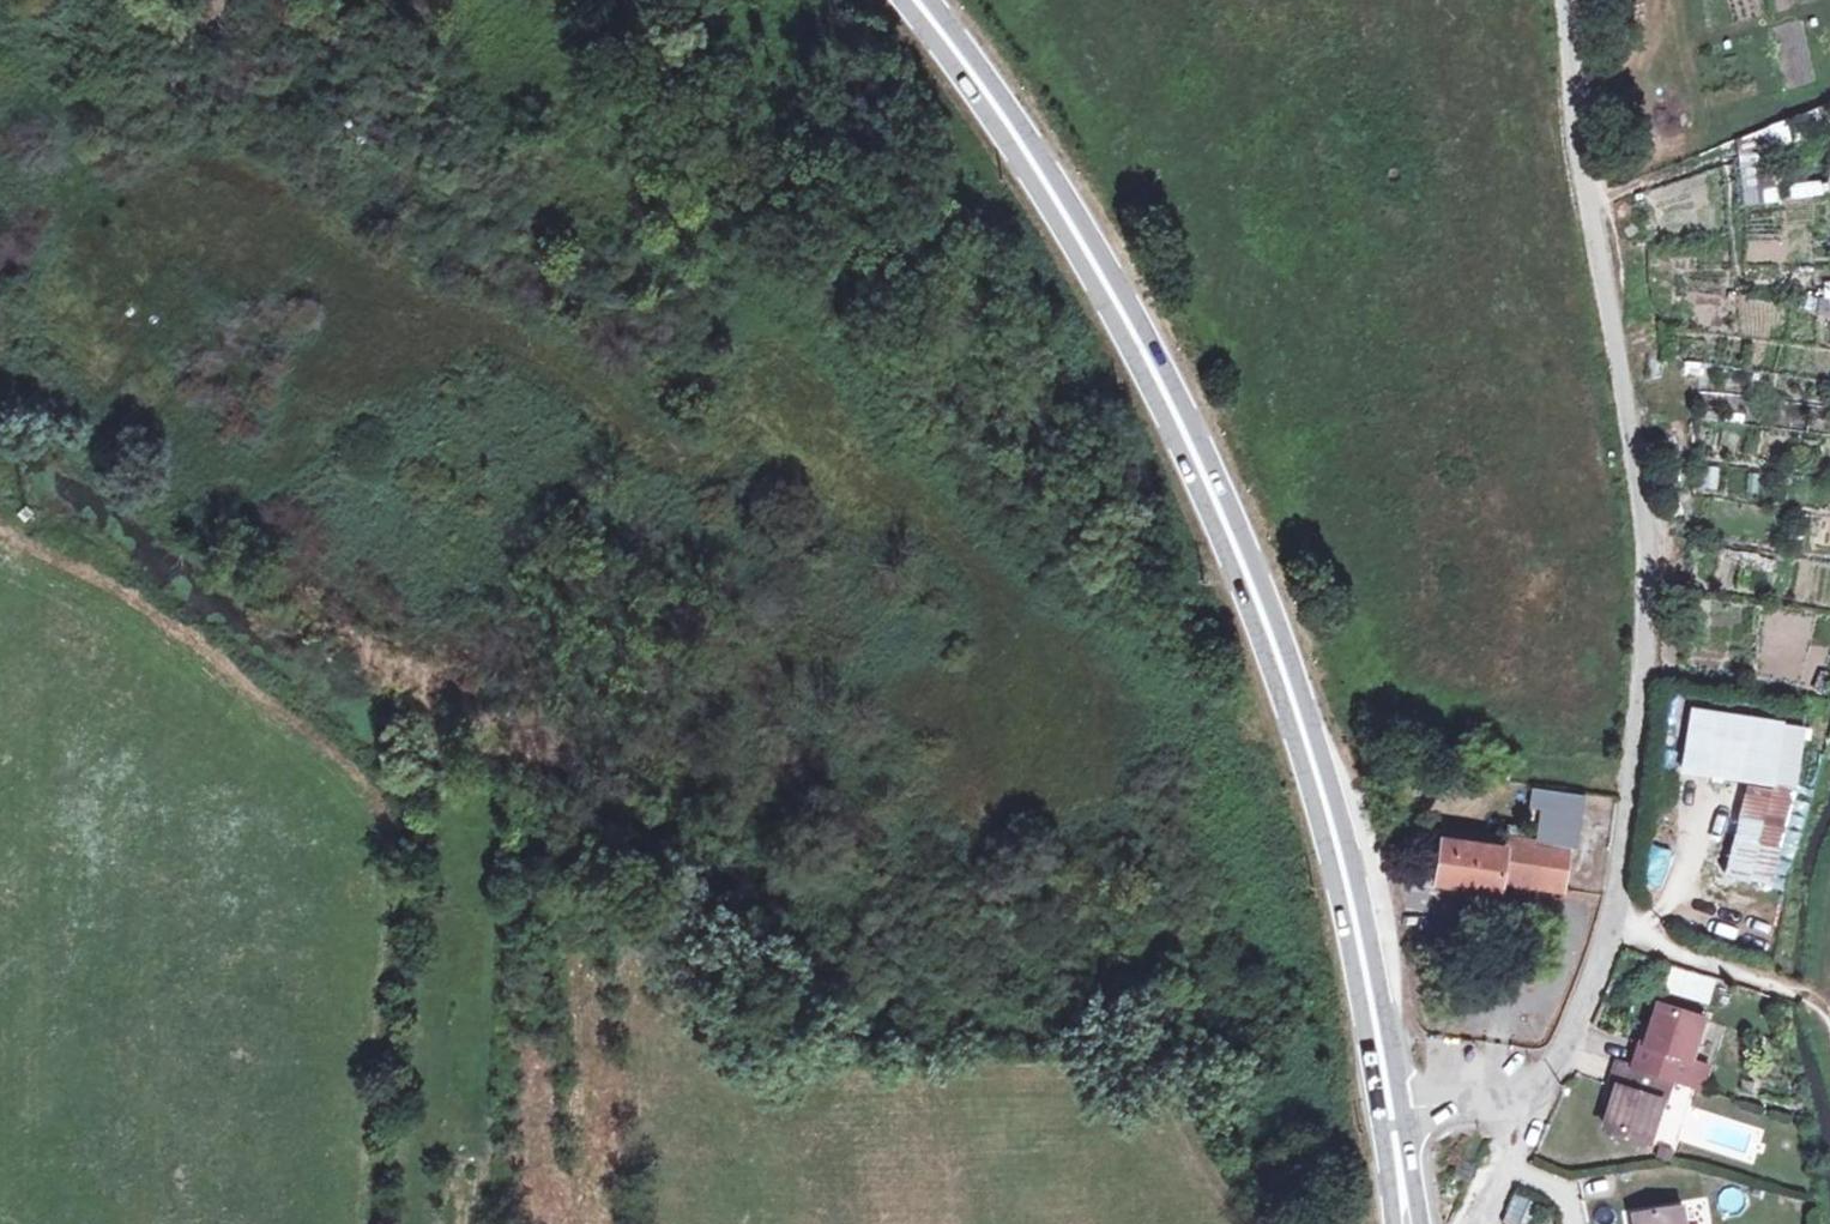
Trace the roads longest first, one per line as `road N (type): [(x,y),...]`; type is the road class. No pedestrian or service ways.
road 1 (secondary): [(913,0),(991,102),(1109,289),(1222,506),(1330,819),(1391,1105)]
road 2 (unclassified): [(1570,0),(1616,365),(1653,550),(1659,686),(1612,918),(1540,1104)]
road 3 (unclassified): [(1540,1104),(1391,1105)]
road 4 (unclassified): [(1540,1104),(1474,1223)]
road 5 (secondary): [(1391,1105),(1409,1223)]

